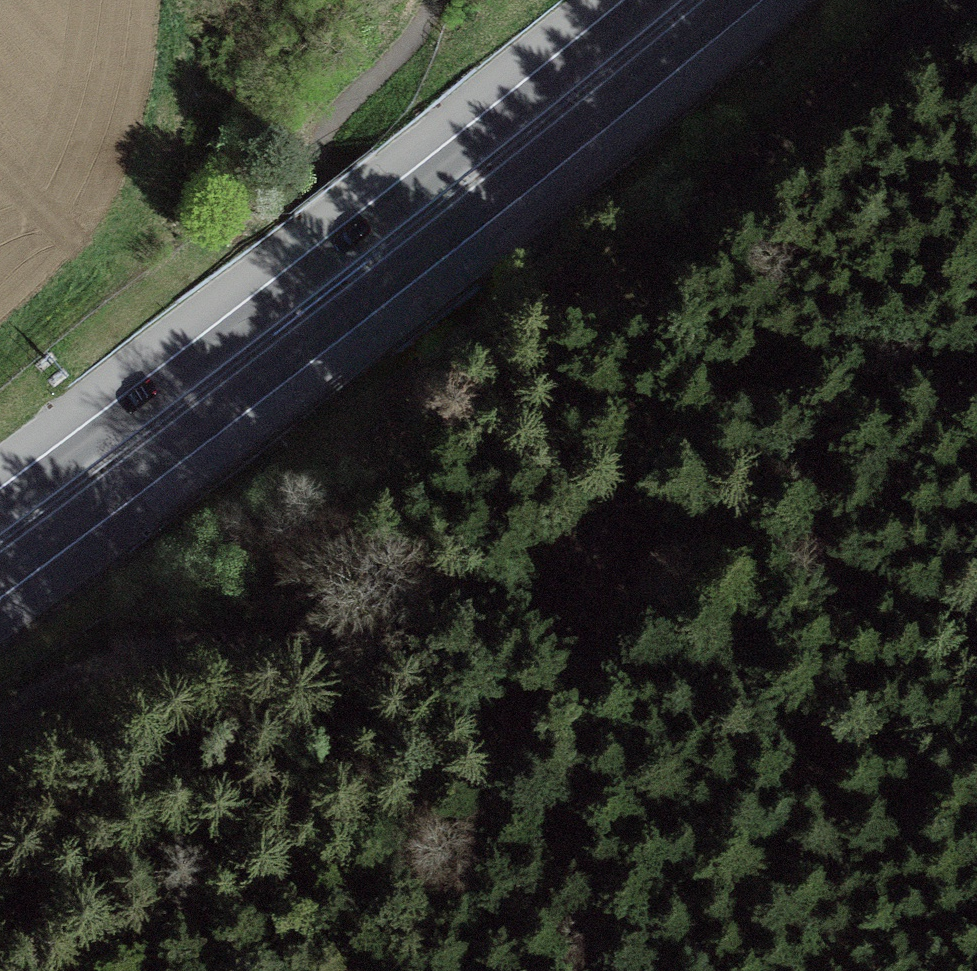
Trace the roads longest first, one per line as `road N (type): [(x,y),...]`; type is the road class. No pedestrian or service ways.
road 1 (trunk): [(0,580),(735,0)]
road 2 (trunk): [(650,0),(0,516)]
road 3 (track): [(653,553),(534,443),(322,141),(431,28),(442,0)]
road 4 (track): [(569,597),(468,621),(213,640),(101,667),(0,717)]
road 5 (track): [(593,970),(569,597)]
road 6 (track): [(653,553),(976,366)]

